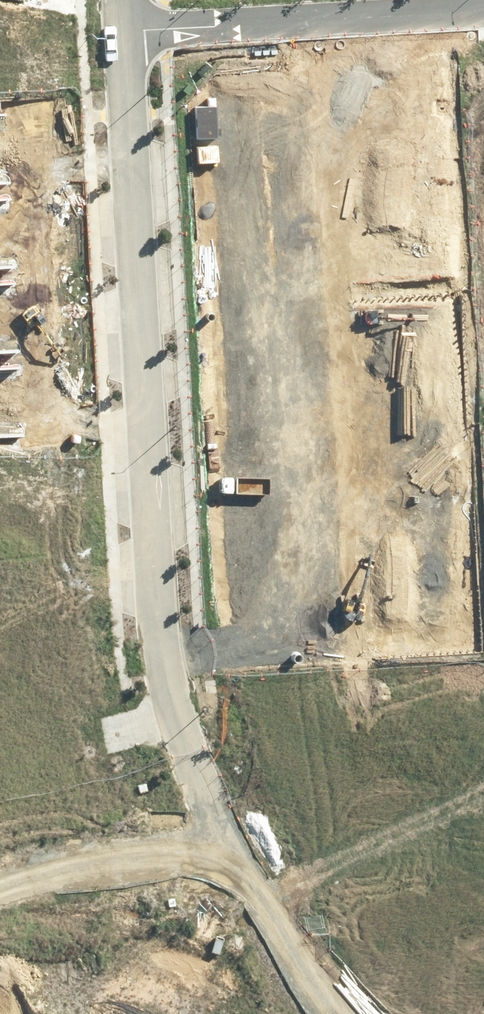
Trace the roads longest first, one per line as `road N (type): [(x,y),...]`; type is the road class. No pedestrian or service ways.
road 1 (residential): [(124,32),(172,713)]
road 2 (residential): [(483,4),(124,32)]
road 3 (unknown): [(172,713),(208,824),(296,969),(335,1013)]

